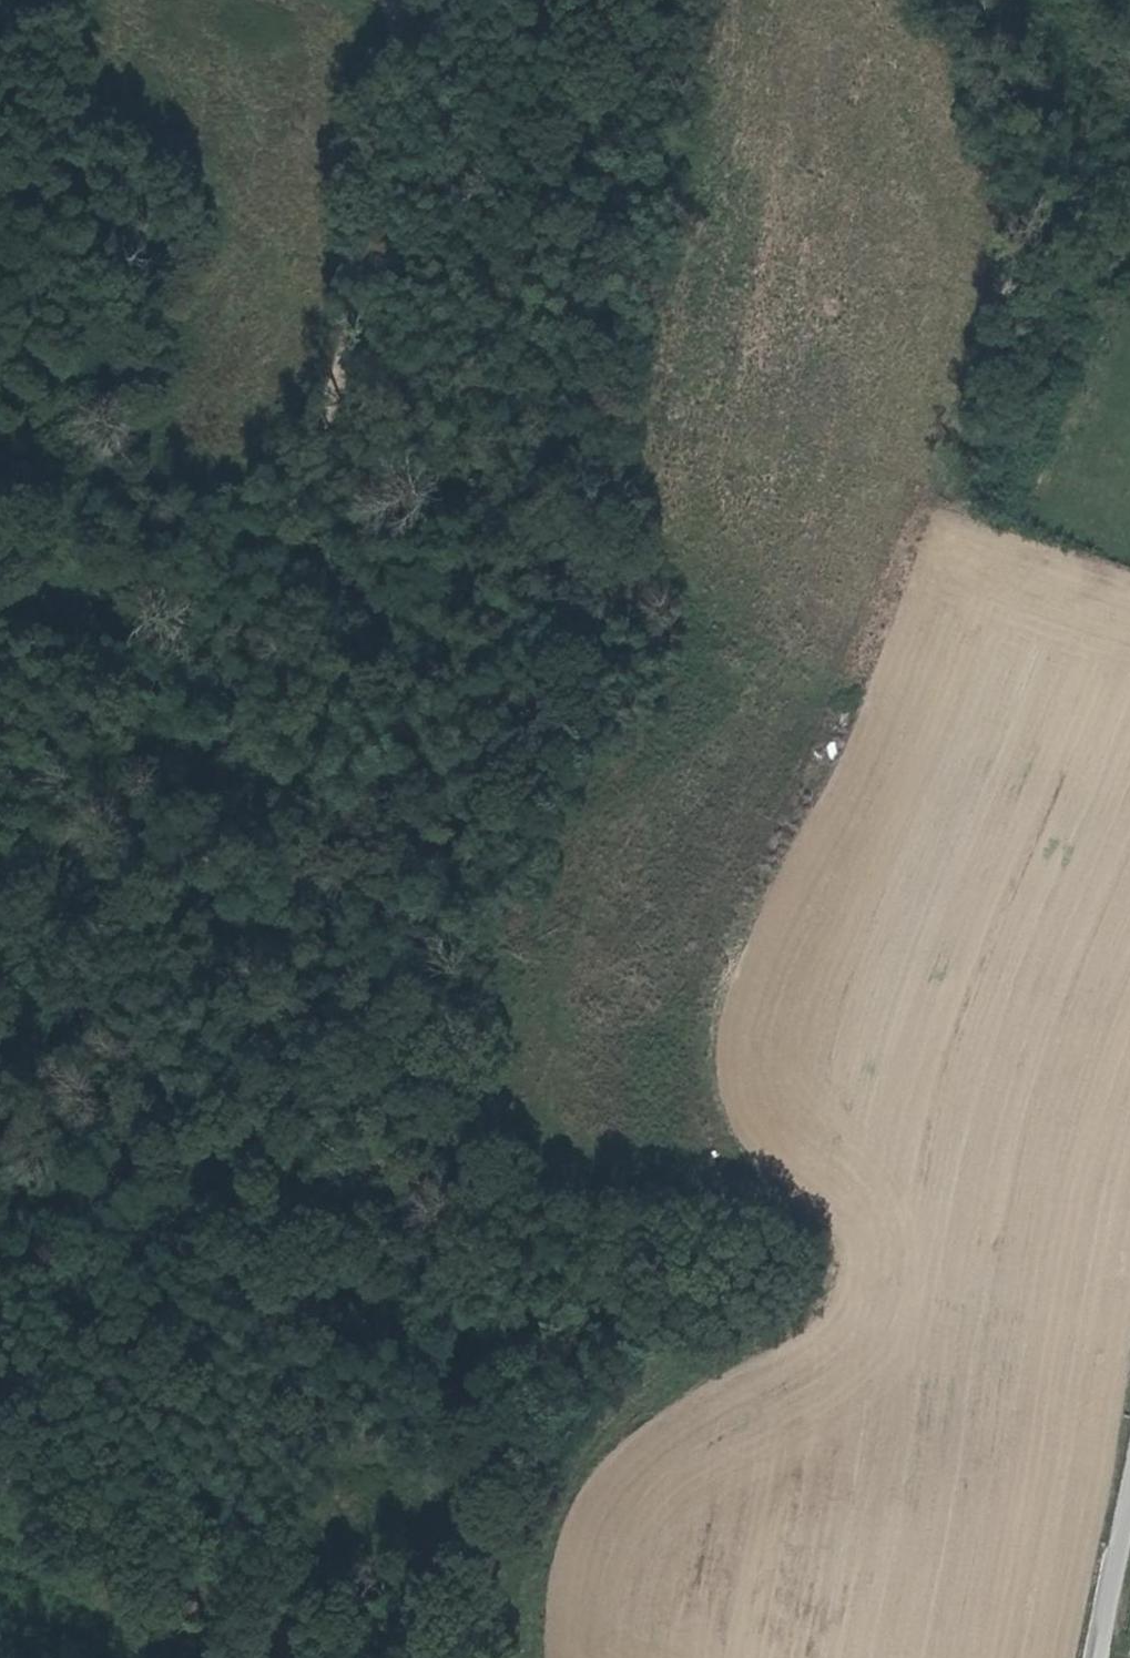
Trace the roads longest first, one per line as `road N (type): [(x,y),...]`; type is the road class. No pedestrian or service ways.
road 1 (residential): [(1098,1657),(1129,1493)]

